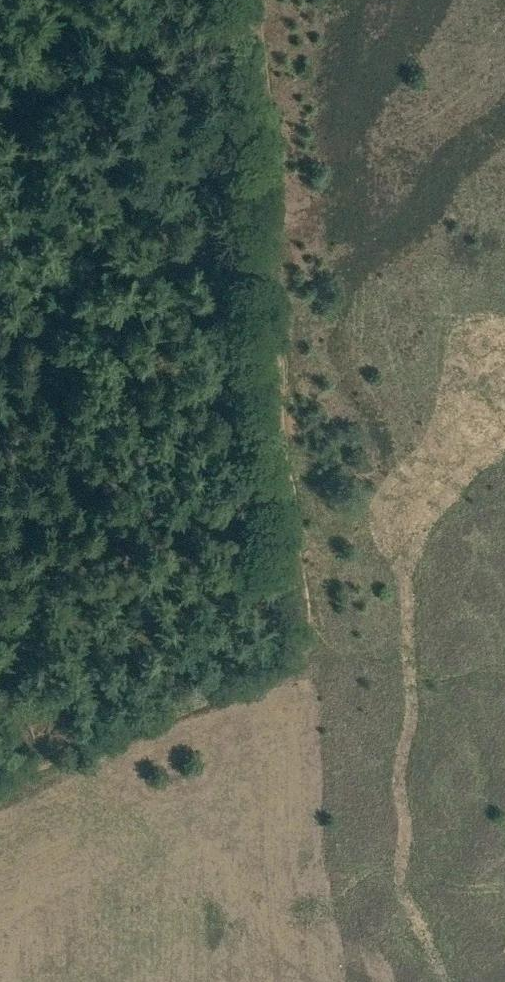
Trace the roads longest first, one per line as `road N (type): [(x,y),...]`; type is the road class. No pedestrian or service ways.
road 1 (track): [(307,624),(254,0)]
road 2 (track): [(307,624),(309,647),(0,785)]
road 3 (track): [(0,162),(265,134)]

